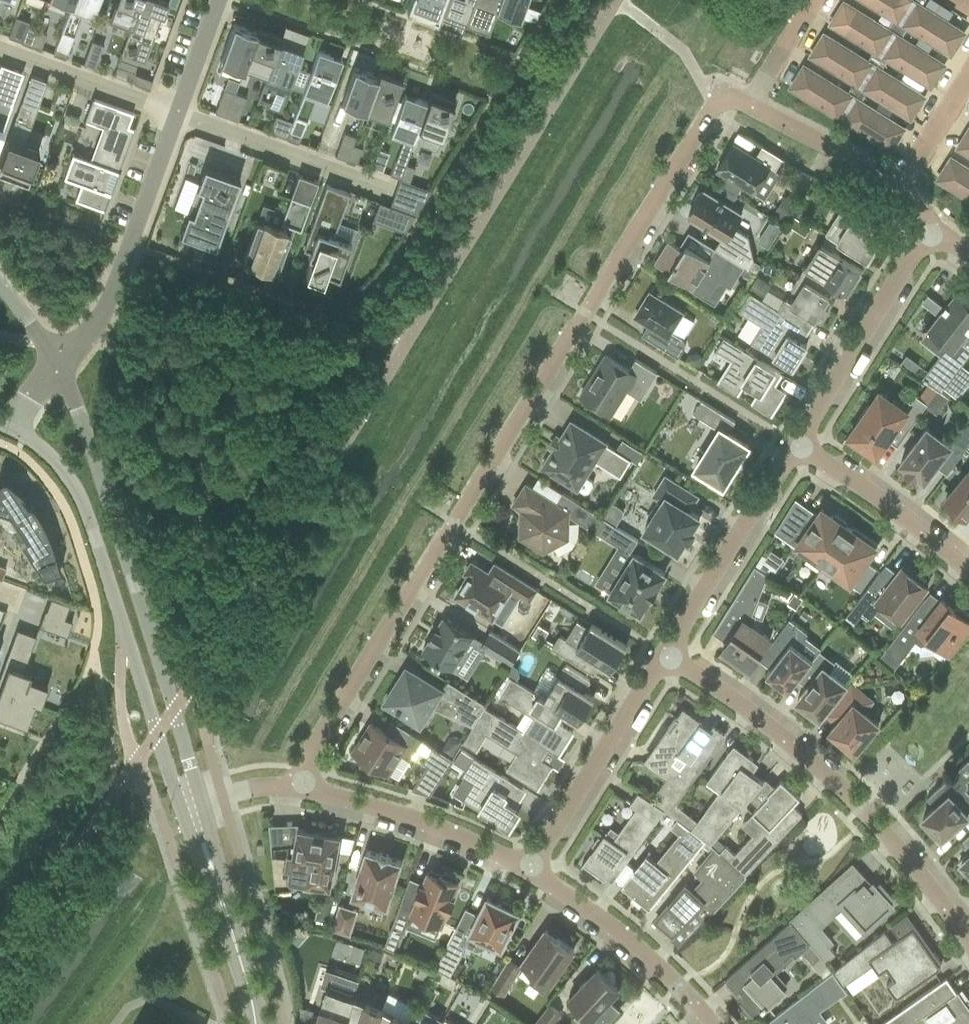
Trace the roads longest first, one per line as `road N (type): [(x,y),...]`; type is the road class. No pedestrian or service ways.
road 1 (residential): [(748,114),(722,100),(712,108),(337,709),(306,762),(300,793)]
road 2 (residential): [(191,799),(174,708),(53,353)]
road 3 (residential): [(13,431),(46,452),(85,507),(169,779),(191,799)]
road 4 (residential): [(968,945),(893,848),(759,725),(665,657)]
road 5 (residential): [(527,874),(665,657)]
road 6 (residential): [(795,446),(927,234)]
road 7 (residential): [(665,657),(795,446)]
road 8 (residential): [(527,874),(457,843),(300,793)]
road 9 (residential): [(177,115),(396,197)]
road 10 (residential): [(706,1023),(606,930),(527,874)]
road 11 (residential): [(254,1023),(196,814)]
road 12 (residential): [(968,573),(932,538),(795,446)]
road 13 (residential): [(0,51),(177,115)]
road 14 (residential): [(898,193),(748,114)]
road 15 (residential): [(177,115),(129,245)]
road 16 (unclassified): [(53,353),(85,337),(129,245)]
road 17 (residential): [(748,114),(824,0)]
road 18 (residential): [(968,79),(898,193)]
road 19 (residential): [(219,0),(177,115)]

